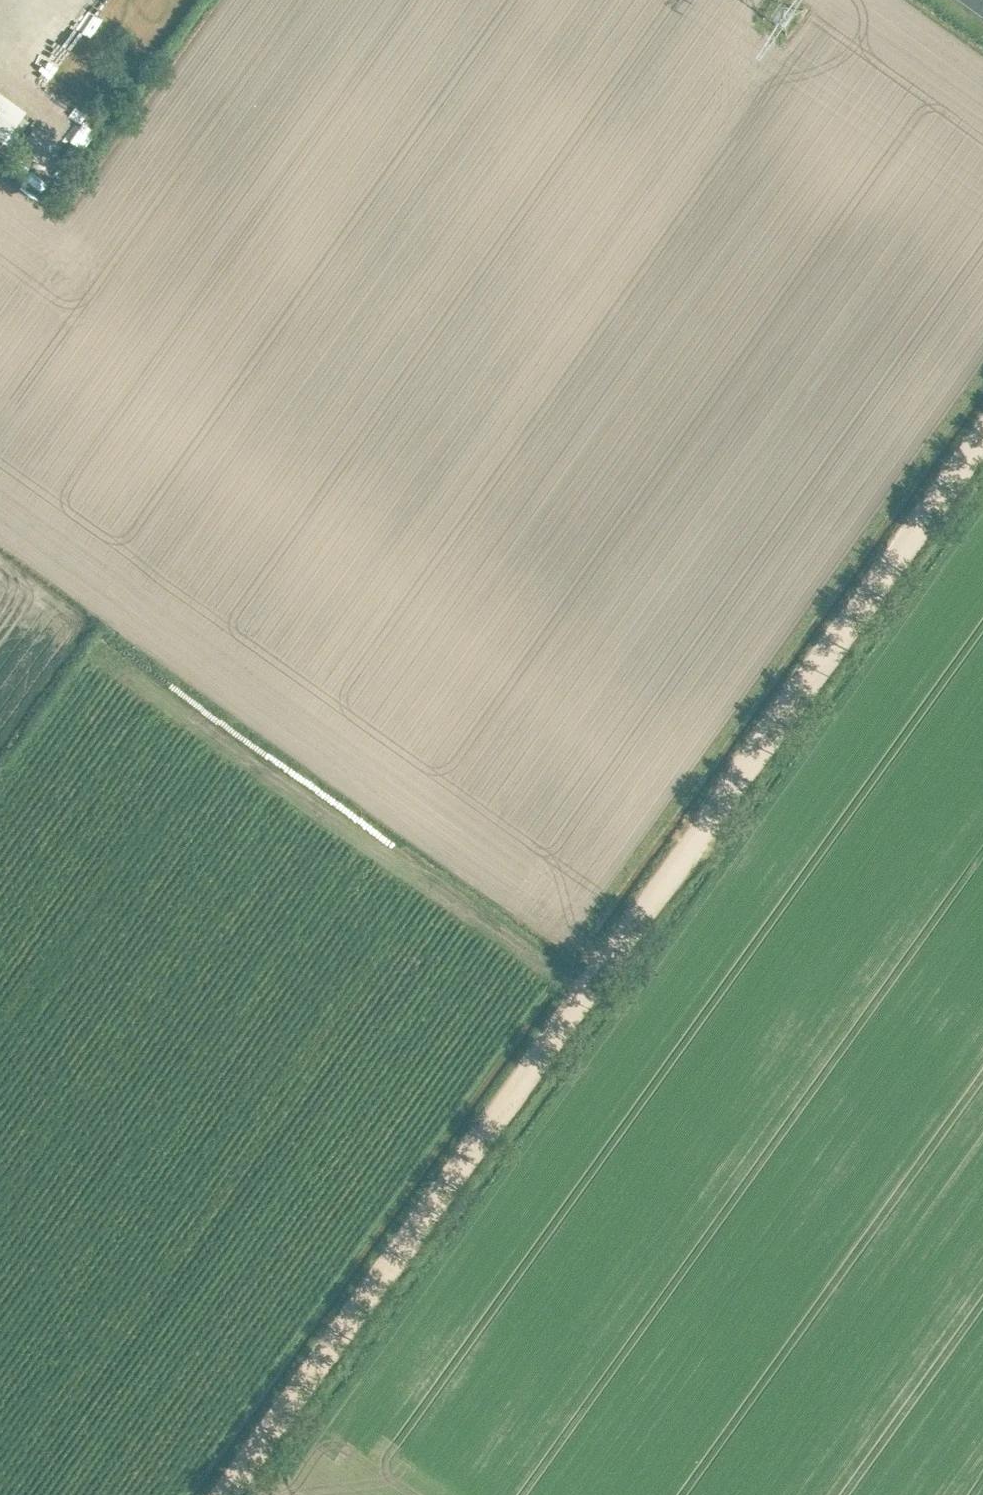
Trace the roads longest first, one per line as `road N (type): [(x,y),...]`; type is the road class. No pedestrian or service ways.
road 1 (unclassified): [(228,1494),(982,435)]

